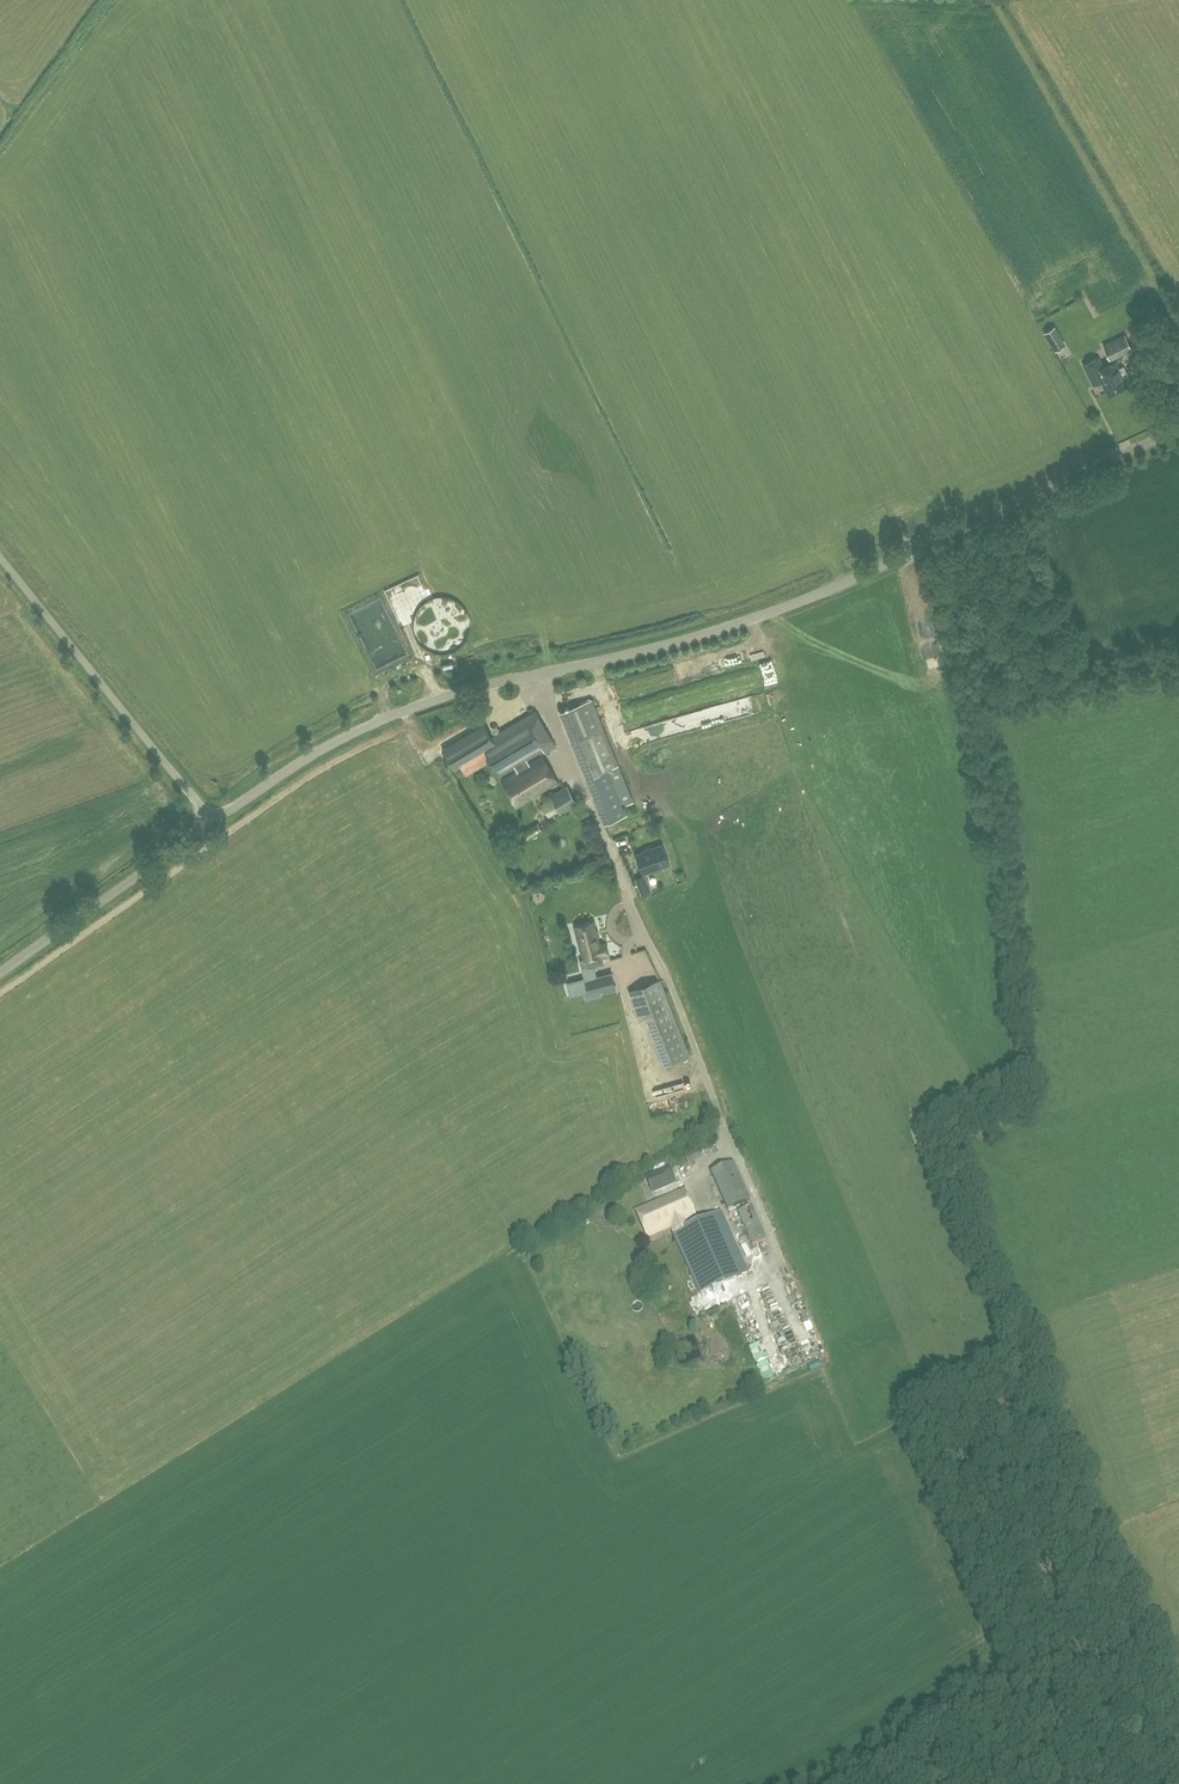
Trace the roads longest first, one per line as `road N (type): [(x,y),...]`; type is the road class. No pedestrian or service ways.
road 1 (unclassified): [(210,823),(307,759),(391,718),(776,610),(1178,432)]
road 2 (unclassified): [(210,823),(0,556)]
road 3 (unclassified): [(0,973),(210,823)]

